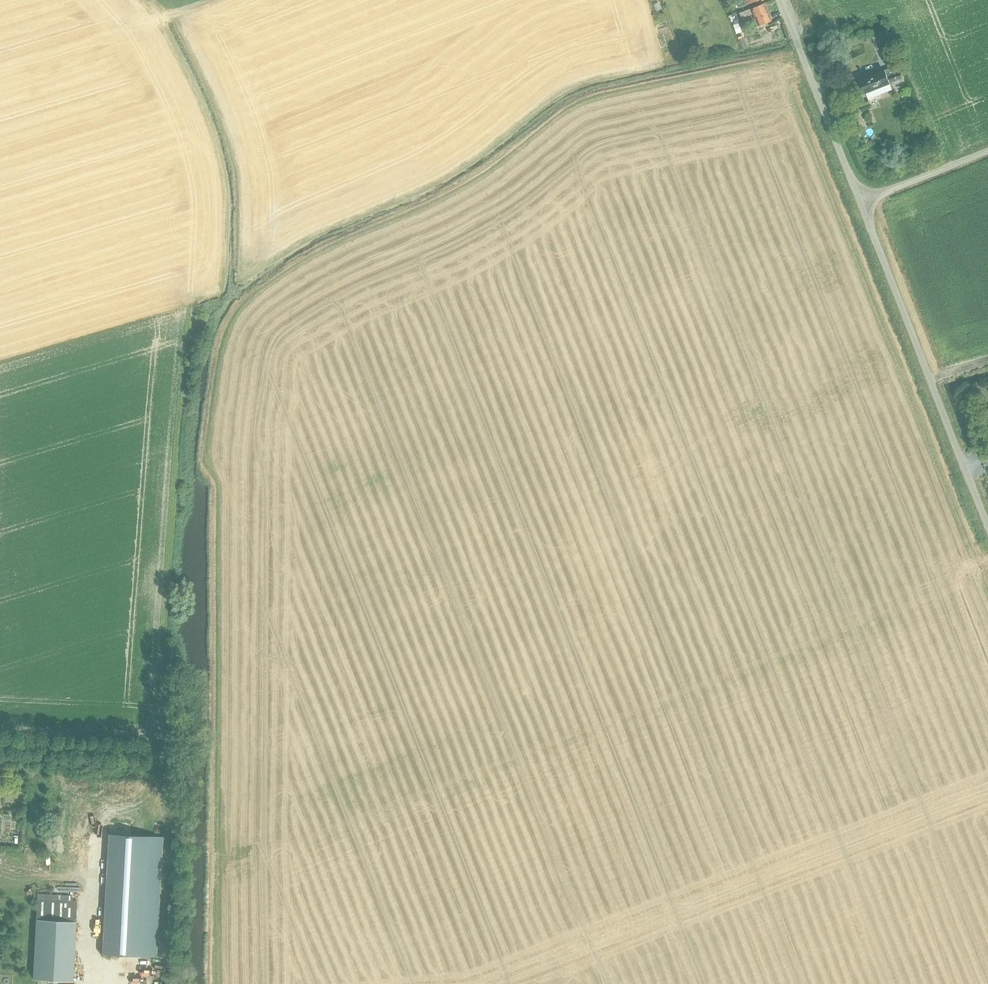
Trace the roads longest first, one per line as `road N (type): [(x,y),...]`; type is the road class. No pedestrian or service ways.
road 1 (unclassified): [(987,527),(862,201)]
road 2 (unclassified): [(862,201),(782,0)]
road 3 (unclassified): [(862,201),(987,151)]

